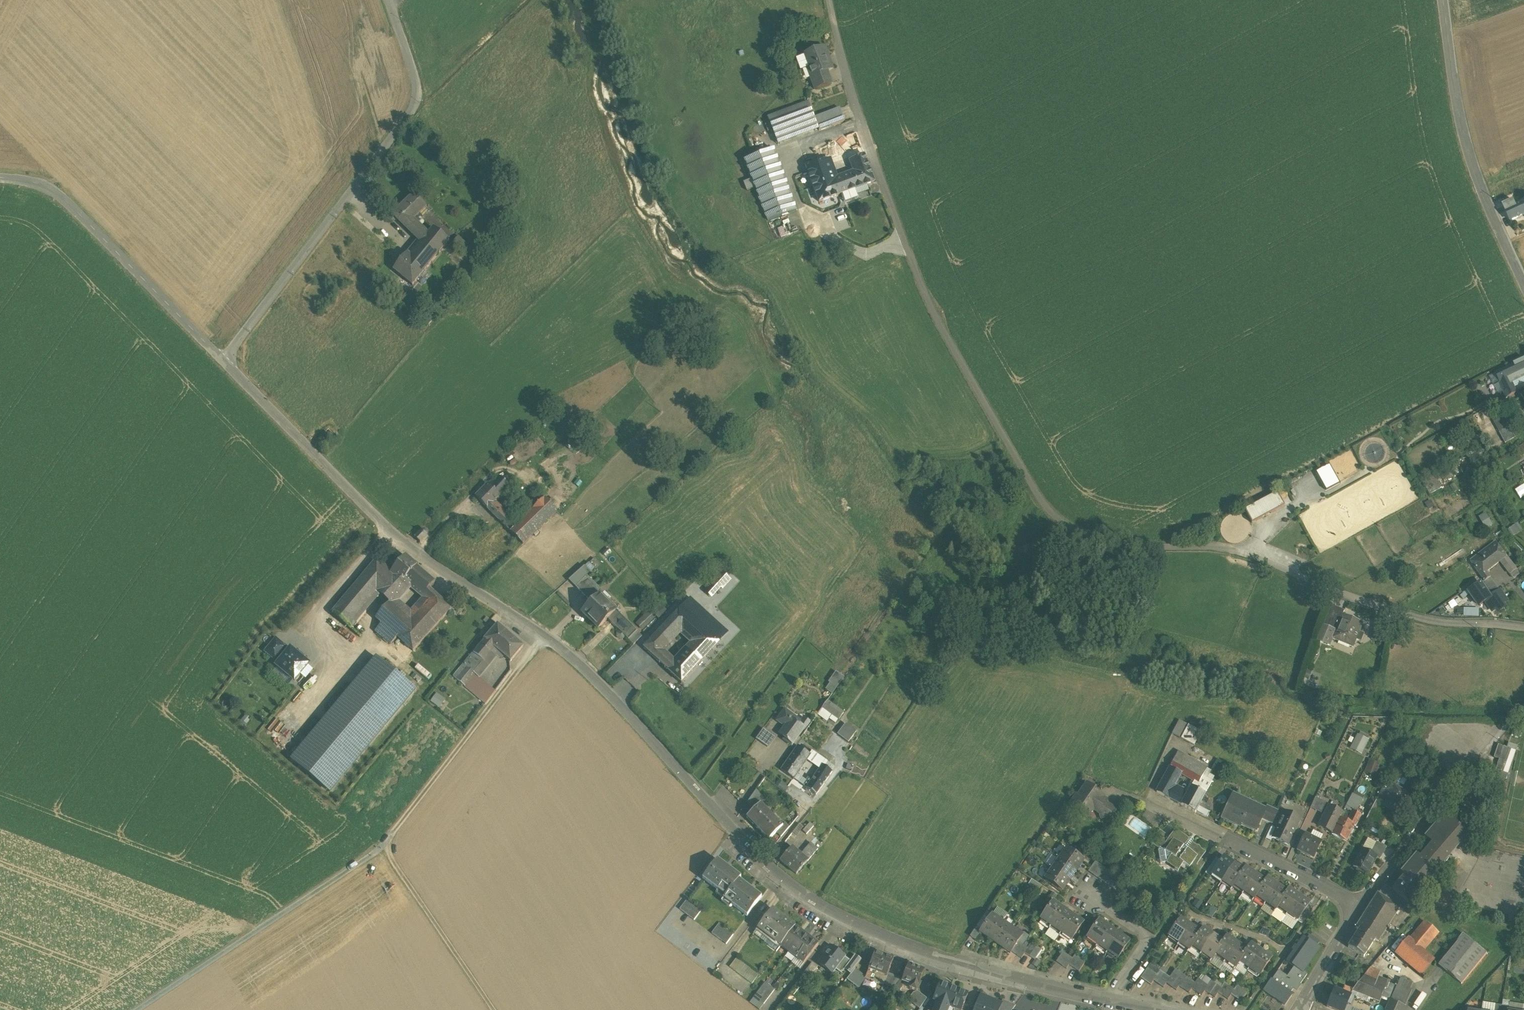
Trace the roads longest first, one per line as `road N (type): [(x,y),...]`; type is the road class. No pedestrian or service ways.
road 1 (tertiary): [(1111,1001),(948,965),(811,907),(586,671),(386,528),(222,360)]
road 2 (unclassified): [(1331,591),(1214,547),(1096,539),(1057,517),(934,316),(860,125),(831,0)]
road 3 (track): [(544,637),(385,846),(494,1009)]
road 4 (residential): [(222,360),(420,104),(393,0)]
road 5 (tertiary): [(1523,285),(1470,161),(1442,0)]
road 6 (track): [(385,846),(140,1009)]
road 7 (tertiary): [(222,360),(65,202),(37,184),(0,180)]
road 8 (residential): [(1523,627),(1426,620),(1331,591)]
road 9 (residential): [(1359,903),(1456,782)]
road 10 (residential): [(1111,1001),(1153,941),(1092,897)]
road 11 (residential): [(1359,903),(1227,841)]
road 12 (residential): [(1299,1009),(1359,903)]

